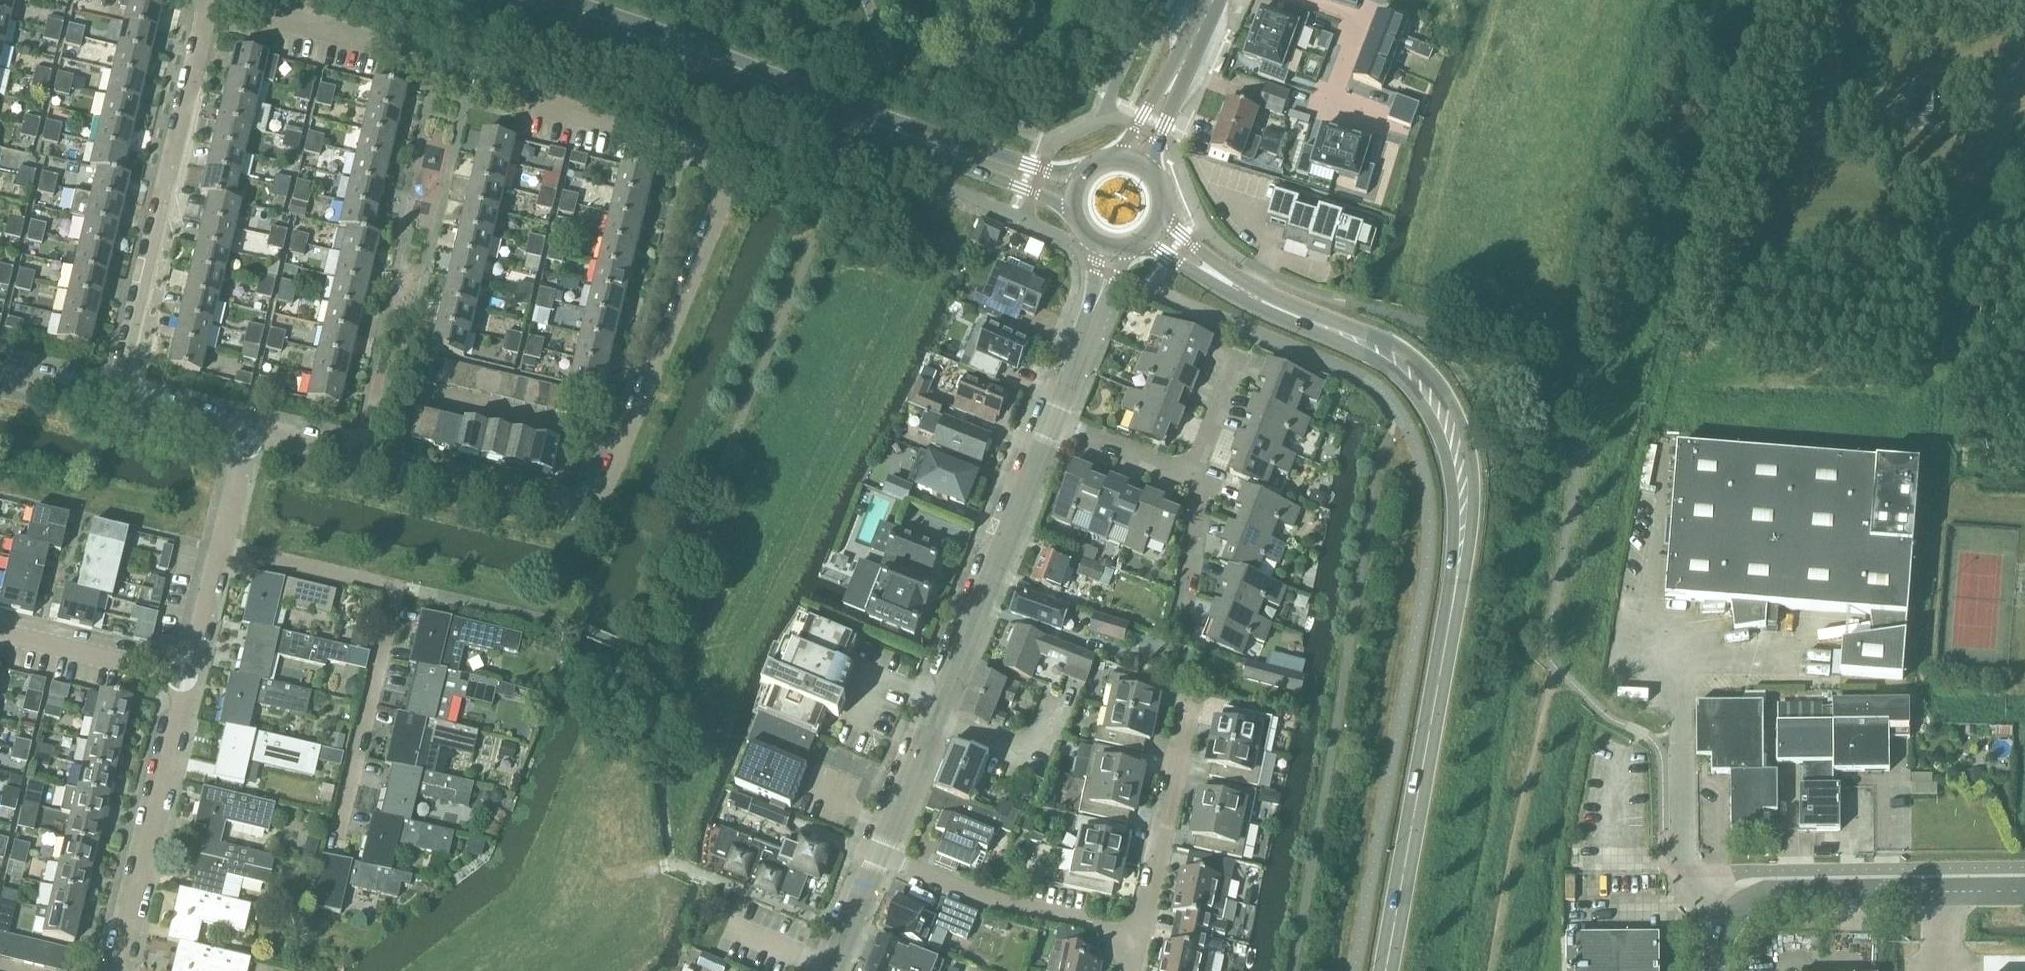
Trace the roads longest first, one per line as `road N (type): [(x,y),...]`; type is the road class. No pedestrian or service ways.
road 1 (residential): [(572,515),(606,492),(717,238),(726,179),(701,153),(215,3)]
road 2 (tertiary): [(1388,970),(1457,585),(1463,504),(1457,454),(1413,372),(1384,351),(1225,283)]
road 3 (residential): [(881,855),(1056,422)]
road 4 (tertiary): [(946,151),(516,0)]
road 5 (residential): [(341,836),(398,588),(220,547)]
road 6 (residential): [(118,407),(215,3)]
road 7 (track): [(1720,0),(1665,148),(1606,346),(1581,365)]
road 8 (unclassified): [(1713,970),(1732,914),(1769,895),(2024,890)]
road 9 (residential): [(572,515),(246,438)]
road 10 (residential): [(118,970),(190,676)]
road 11 (residential): [(1143,938),(985,898),(881,855)]
road 12 (residential): [(1143,938),(1195,708)]
road 13 (residential): [(190,676),(0,633)]
road 14 (residential): [(1191,477),(1056,422)]
road 15 (tertiary): [(1082,178),(946,151)]
road 16 (tertiary): [(946,151),(967,168),(1073,203)]
road 17 (residential): [(1184,609),(1201,492),(1191,477)]
road 18 (residential): [(190,676),(220,547)]
road 19 (residential): [(246,438),(118,407)]
road 20 (residential): [(1191,477),(1235,361)]
road 21 (residential): [(836,970),(881,855)]
road 22 (residential): [(118,407),(0,379)]

